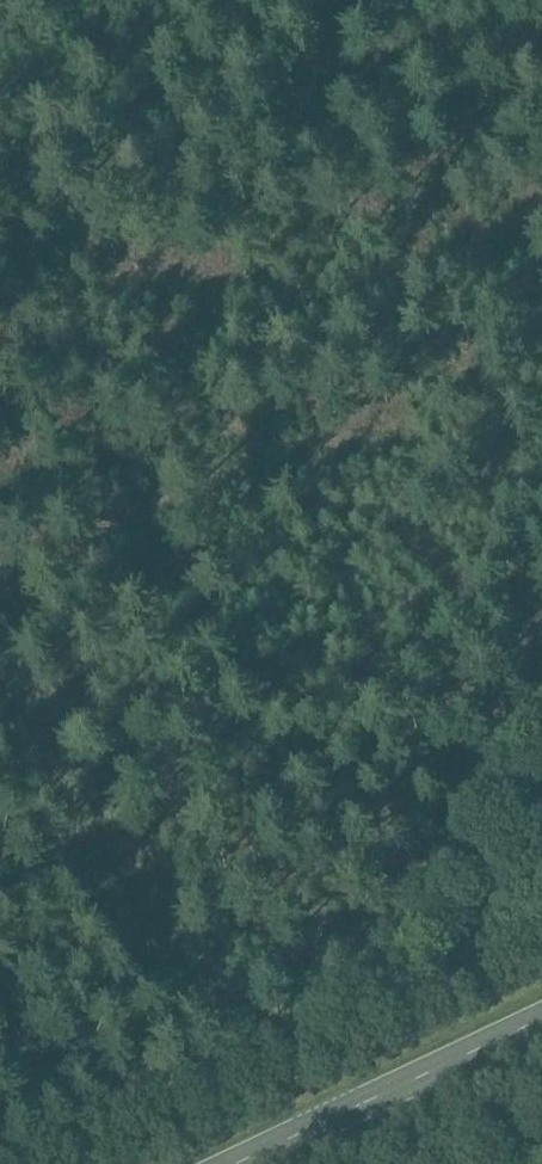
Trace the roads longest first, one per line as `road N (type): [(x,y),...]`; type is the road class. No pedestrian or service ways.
road 1 (track): [(300,1027),(368,952),(440,816),(541,663)]
road 2 (track): [(0,688),(254,1044)]
road 3 (track): [(300,1027),(0,1160)]
road 4 (secondary): [(246,1163),(541,1023)]

